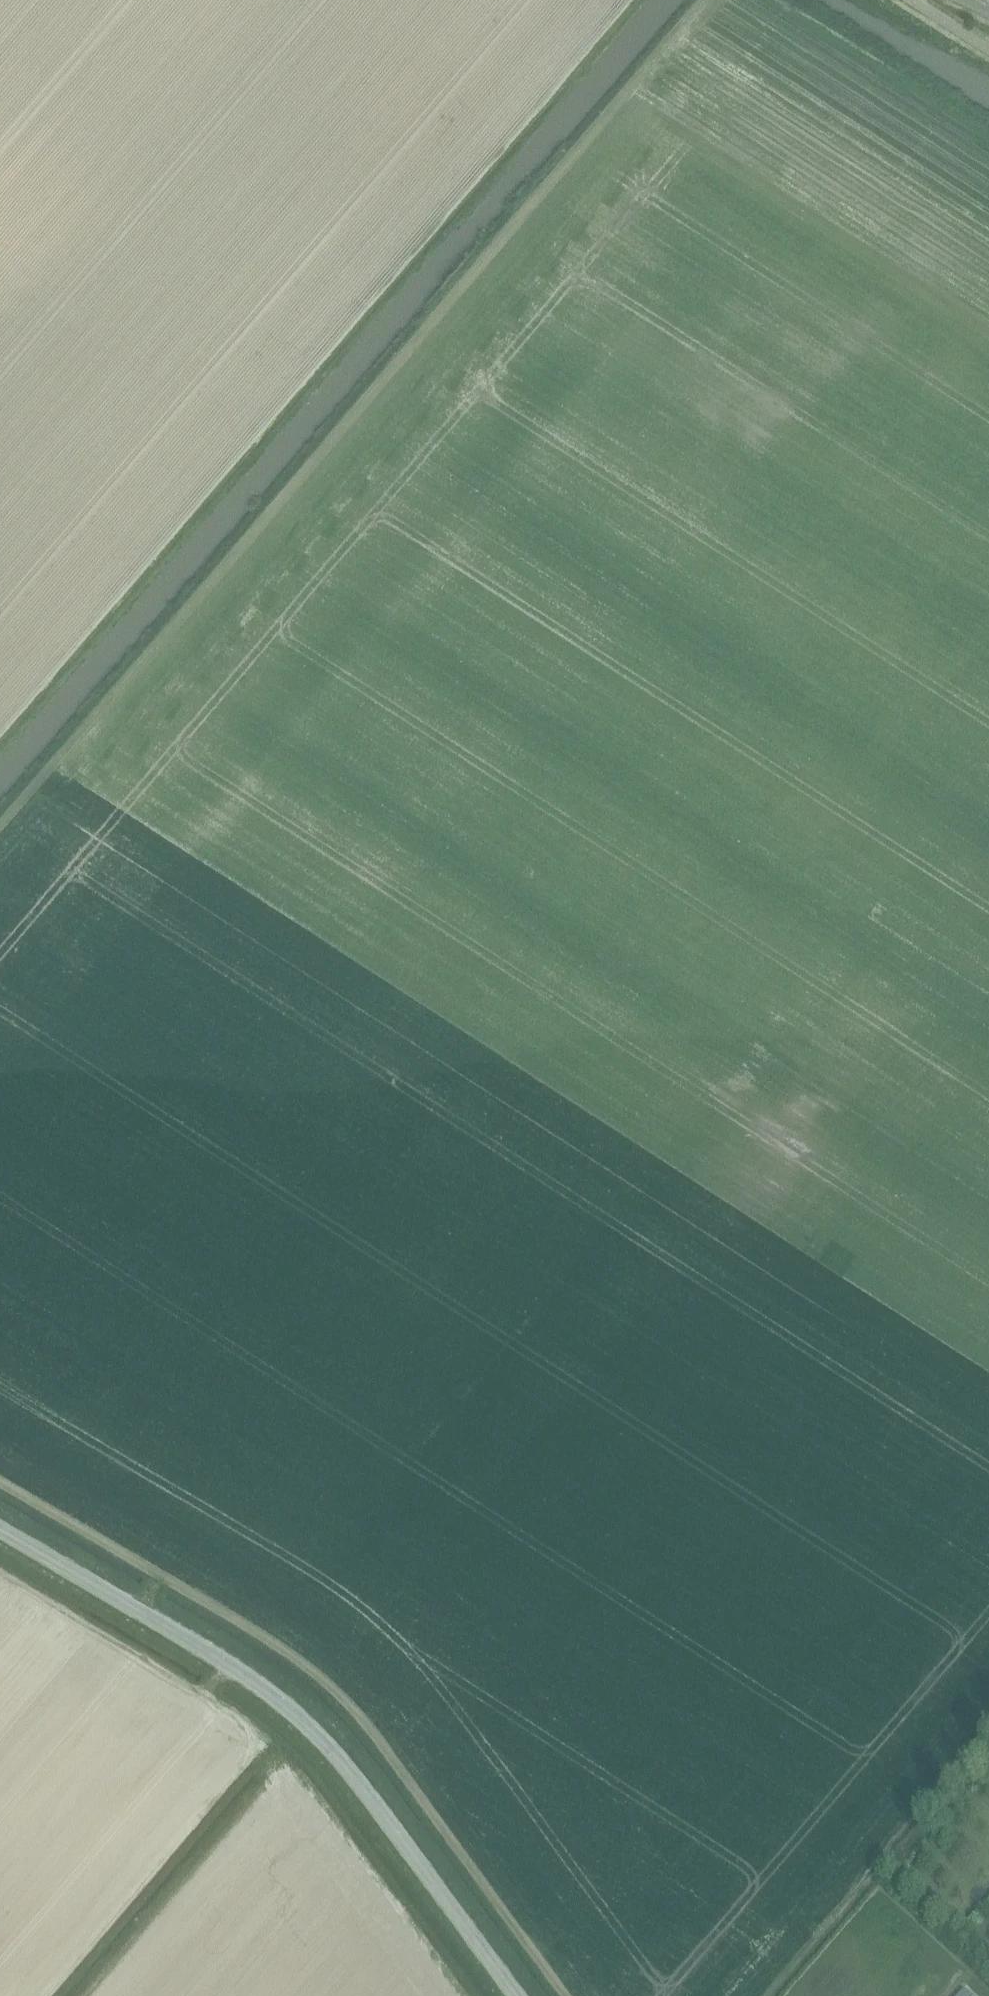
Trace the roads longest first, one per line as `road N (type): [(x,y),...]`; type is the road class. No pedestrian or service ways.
road 1 (unclassified): [(521,1995),(333,1740),(89,1571),(0,1520)]

